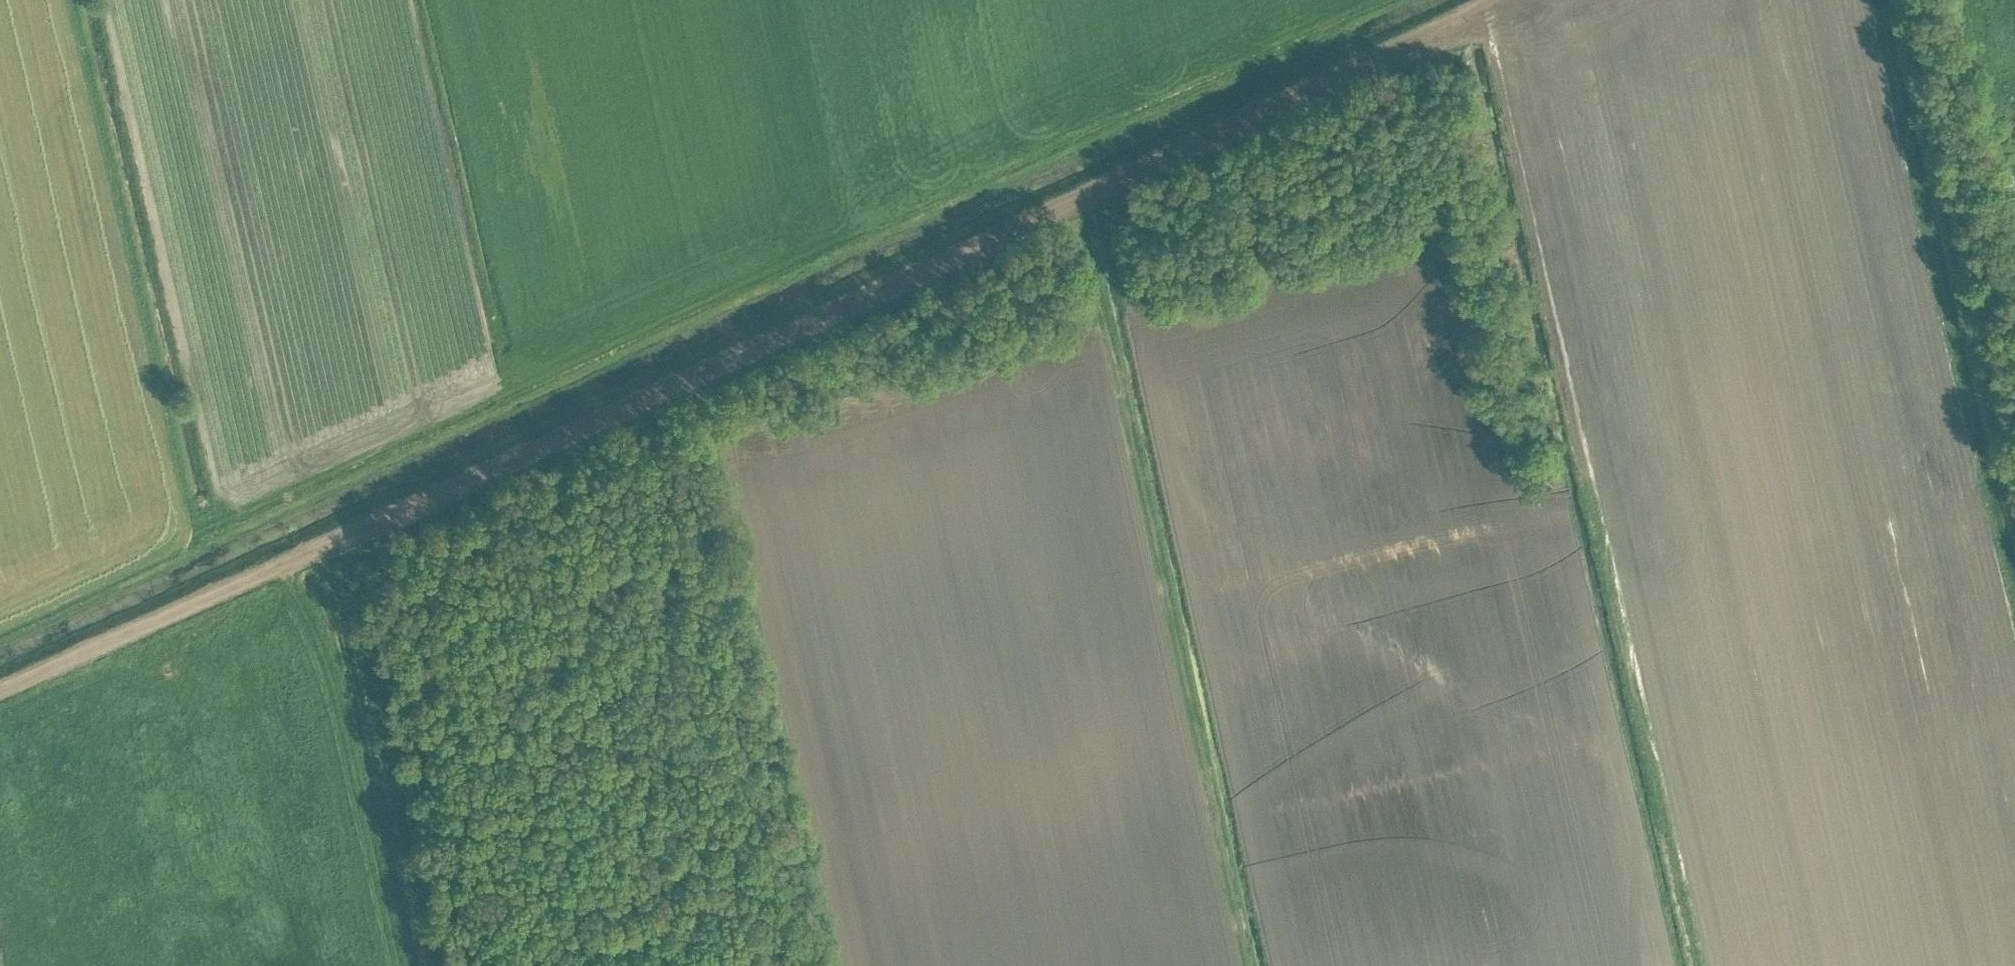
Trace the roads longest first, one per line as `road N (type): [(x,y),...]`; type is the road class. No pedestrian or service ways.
road 1 (track): [(0,684),(1488,0)]

